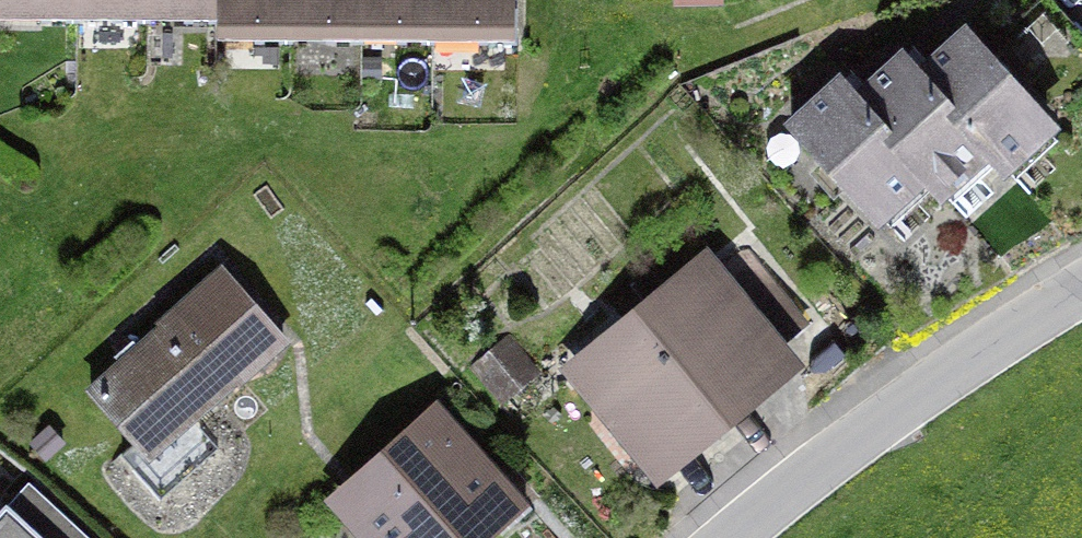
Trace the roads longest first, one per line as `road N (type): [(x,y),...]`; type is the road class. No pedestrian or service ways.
road 1 (tertiary): [(1081,285),(790,484),(729,537)]

